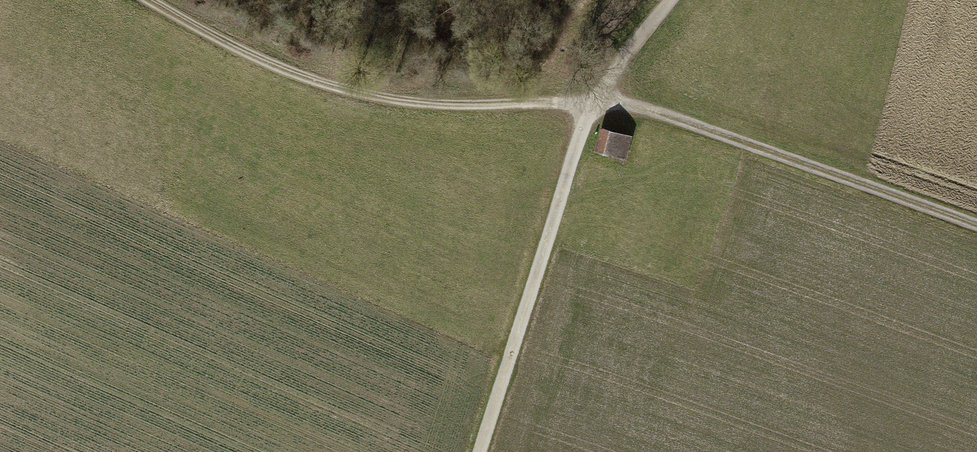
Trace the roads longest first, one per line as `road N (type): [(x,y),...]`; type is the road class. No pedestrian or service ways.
road 1 (track): [(142,0),(225,46),(366,94),(450,104),(595,101)]
road 2 (track): [(595,101),(647,108),(976,227)]
road 3 (track): [(595,101),(477,451)]
road 4 (track): [(671,0),(595,101)]

